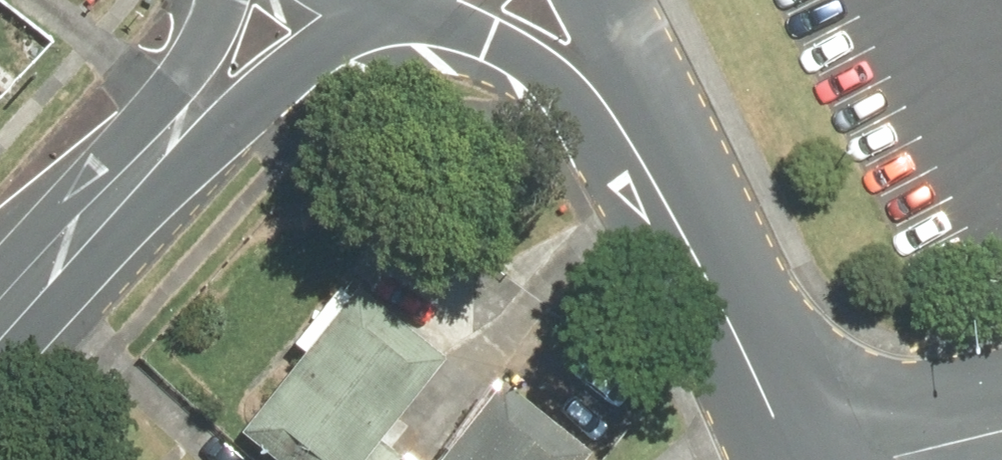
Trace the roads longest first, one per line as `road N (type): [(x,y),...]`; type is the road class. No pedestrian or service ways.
road 1 (tertiary): [(800,459),(607,114)]
road 2 (tertiary): [(183,122),(0,319)]
road 3 (tertiary): [(376,0),(183,122)]
road 4 (tertiary): [(607,114),(543,65),(423,0)]
road 5 (tertiary): [(183,122),(243,0)]

